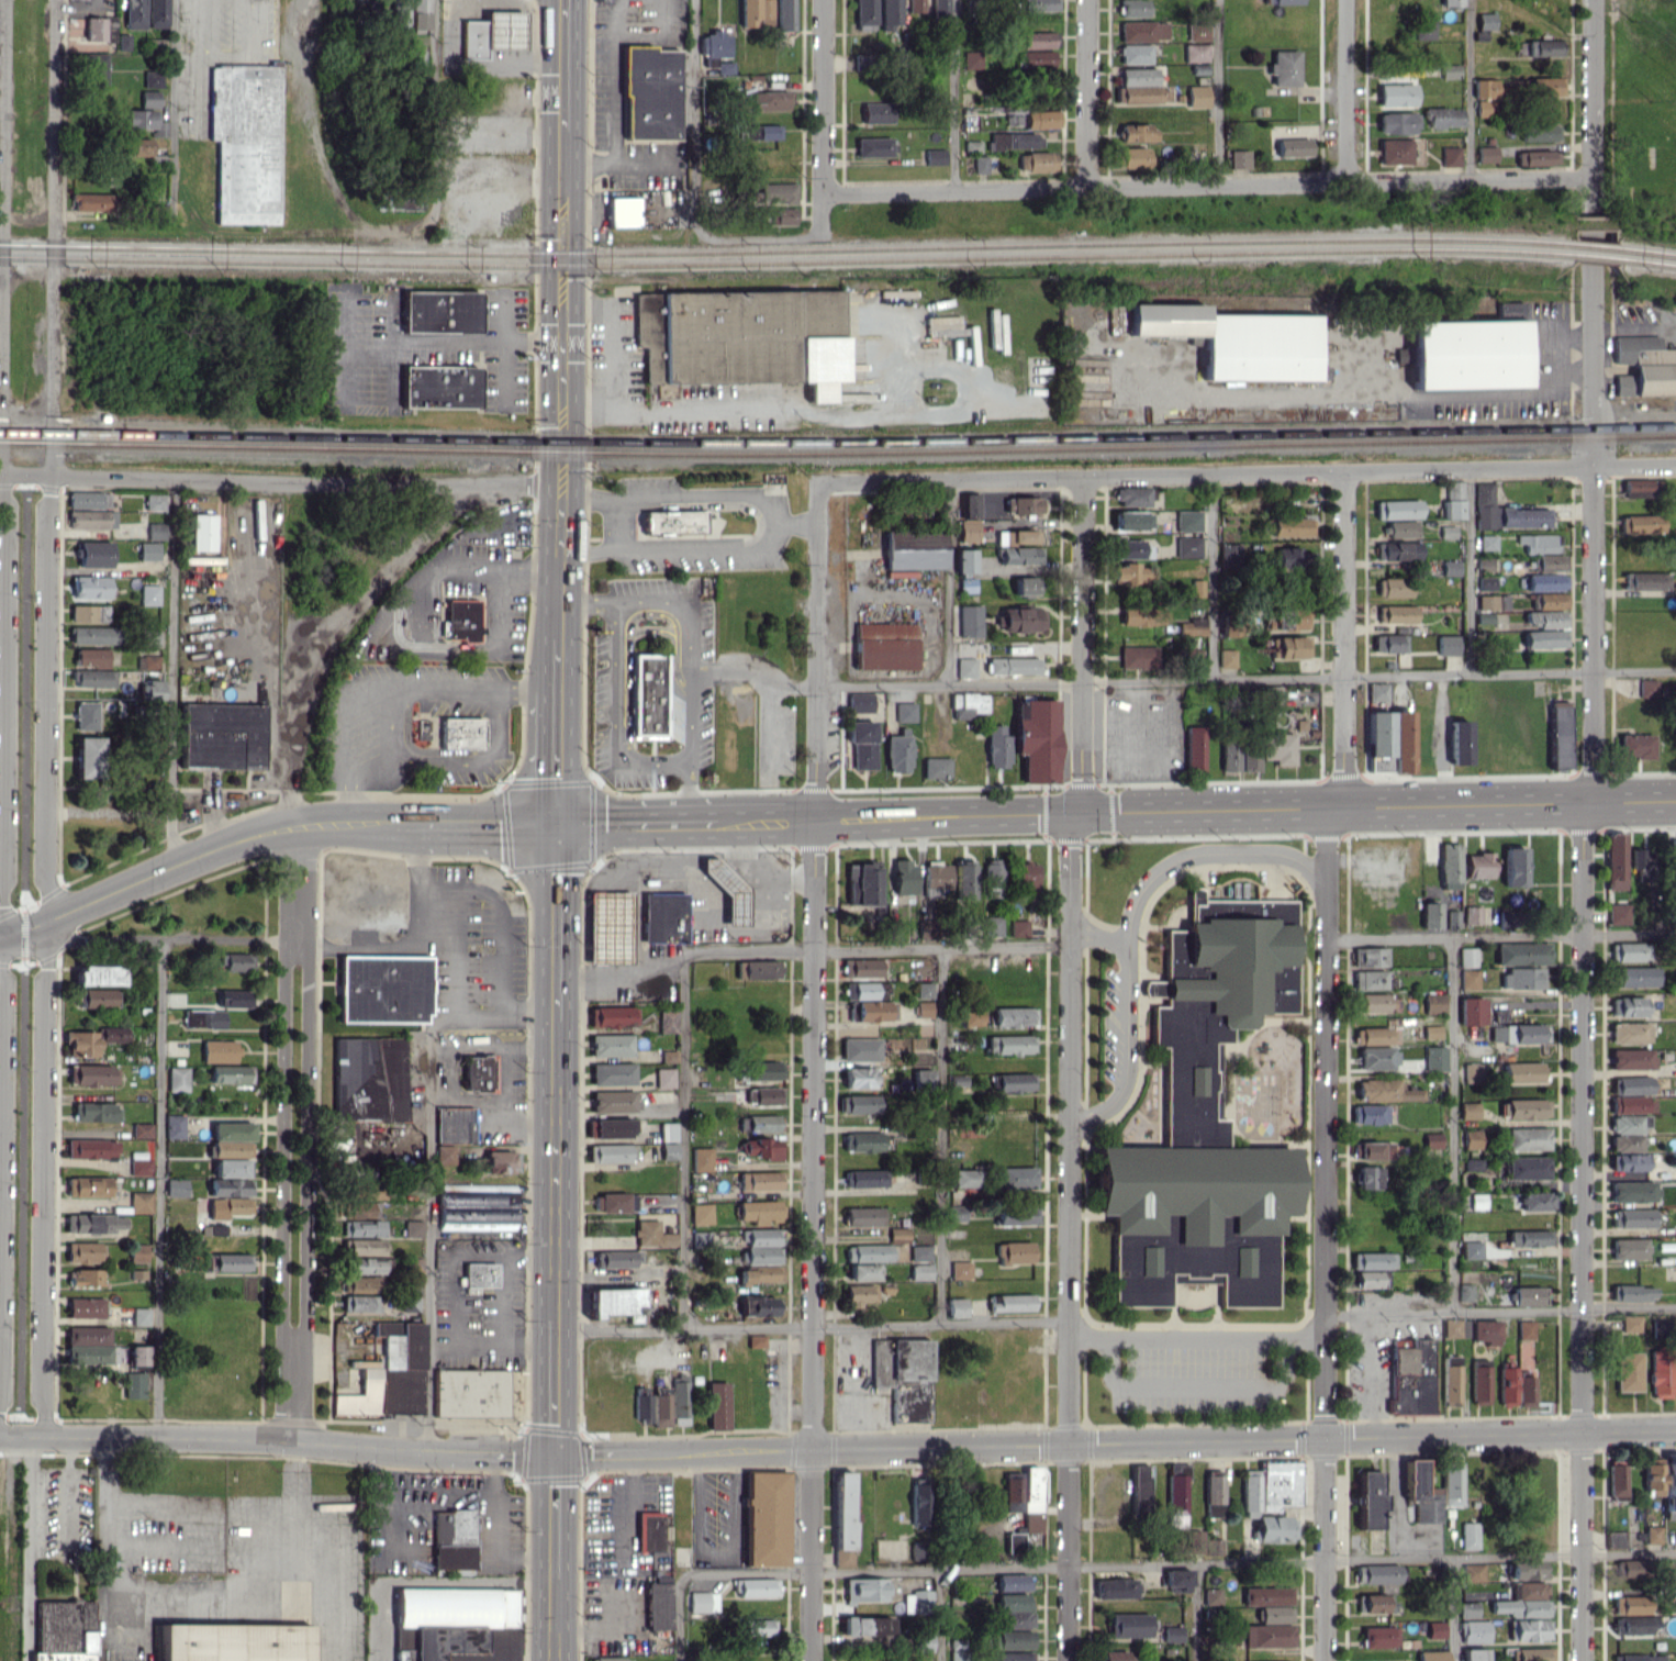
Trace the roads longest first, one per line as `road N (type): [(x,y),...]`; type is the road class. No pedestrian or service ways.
road 1 (residential): [(57,0),(47,1435)]
road 2 (residential): [(8,0),(0,1380)]
road 3 (residential): [(820,482),(812,1660)]
road 4 (residential): [(1586,834),(1584,1660)]
road 5 (residential): [(820,482),(1596,467)]
road 6 (residential): [(1596,177),(828,190)]
road 7 (residential): [(1329,843),(1327,1439)]
road 8 (residential): [(0,474),(565,486)]
road 9 (residential): [(1070,1446),(1071,900)]
road 10 (residential): [(294,1346),(305,1320),(314,823)]
road 11 (residential): [(289,824),(283,1319),(294,1346)]
road 12 (tertiary): [(557,1454),(1070,1446)]
road 13 (residential): [(1597,0),(1596,467)]
road 14 (tertiary): [(158,1434),(557,1454)]
road 15 (primary): [(565,486),(566,110)]
road 16 (tertiary): [(1327,1439),(1675,1430)]
road 17 (secondary): [(1675,802),(1338,807)]
road 18 (secondary): [(1077,813),(762,820)]
road 19 (secondary): [(289,824),(0,937)]
road 20 (residential): [(1596,467),(1596,772)]
road 21 (residential): [(1086,478),(1084,782)]
road 22 (residential): [(1348,473),(1348,773)]
road 23 (primary): [(557,1300),(556,1018)]
road 24 (secondary): [(1338,807),(1077,813)]
road 25 (tertiary): [(1070,1446),(1327,1439)]
road 26 (residential): [(827,0),(828,228)]
road 27 (residential): [(1327,1439),(1326,1660)]
road 28 (residential): [(1070,1446),(1069,1660)]
road 29 (primary): [(556,1018),(556,826)]
road 30 (residential): [(1089,0),(1092,187)]
road 31 (residential): [(1349,0),(1351,180)]
road 32 (tertiary): [(0,1435),(158,1434)]
road 33 (secondary): [(711,822),(556,826)]
road 34 (primary): [(557,1454),(557,1300)]
road 35 (primary): [(560,634),(565,486)]
road 36 (primary): [(556,826),(559,688)]
road 37 (secondary): [(556,826),(422,825)]
road 38 (primary): [(557,1579),(557,1454)]

